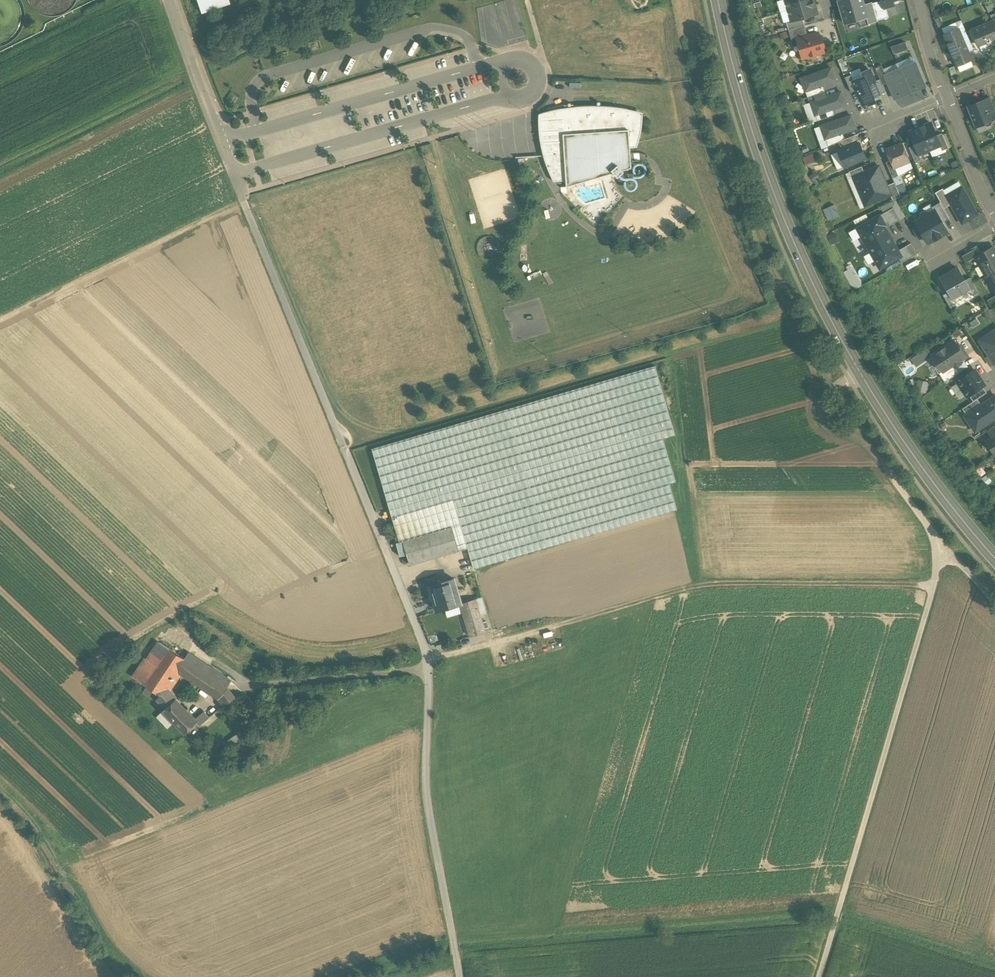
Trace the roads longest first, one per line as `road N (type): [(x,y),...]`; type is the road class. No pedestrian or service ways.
road 1 (track): [(820,976),(947,551),(869,446),(823,422),(821,402),(858,371)]
road 2 (secondary): [(994,560),(891,424),(817,292),(759,149),(718,0)]
road 3 (track): [(338,426),(429,661),(427,802),(460,976)]
road 4 (track): [(933,585),(697,584),(575,620)]
road 5 (unclassified): [(170,0),(244,202)]
road 6 (track): [(429,661),(575,620)]

